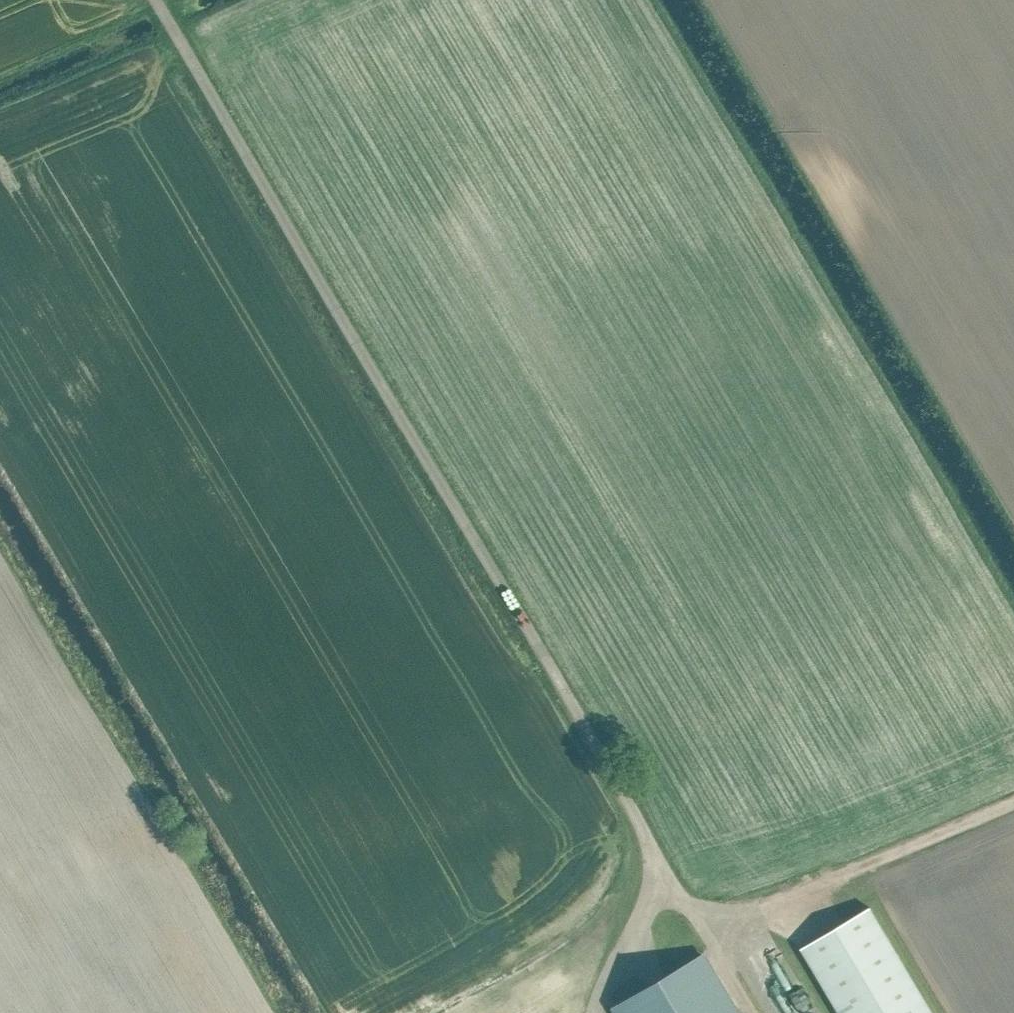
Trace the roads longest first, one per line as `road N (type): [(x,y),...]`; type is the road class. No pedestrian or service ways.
road 1 (track): [(846,869),(1013,800)]

